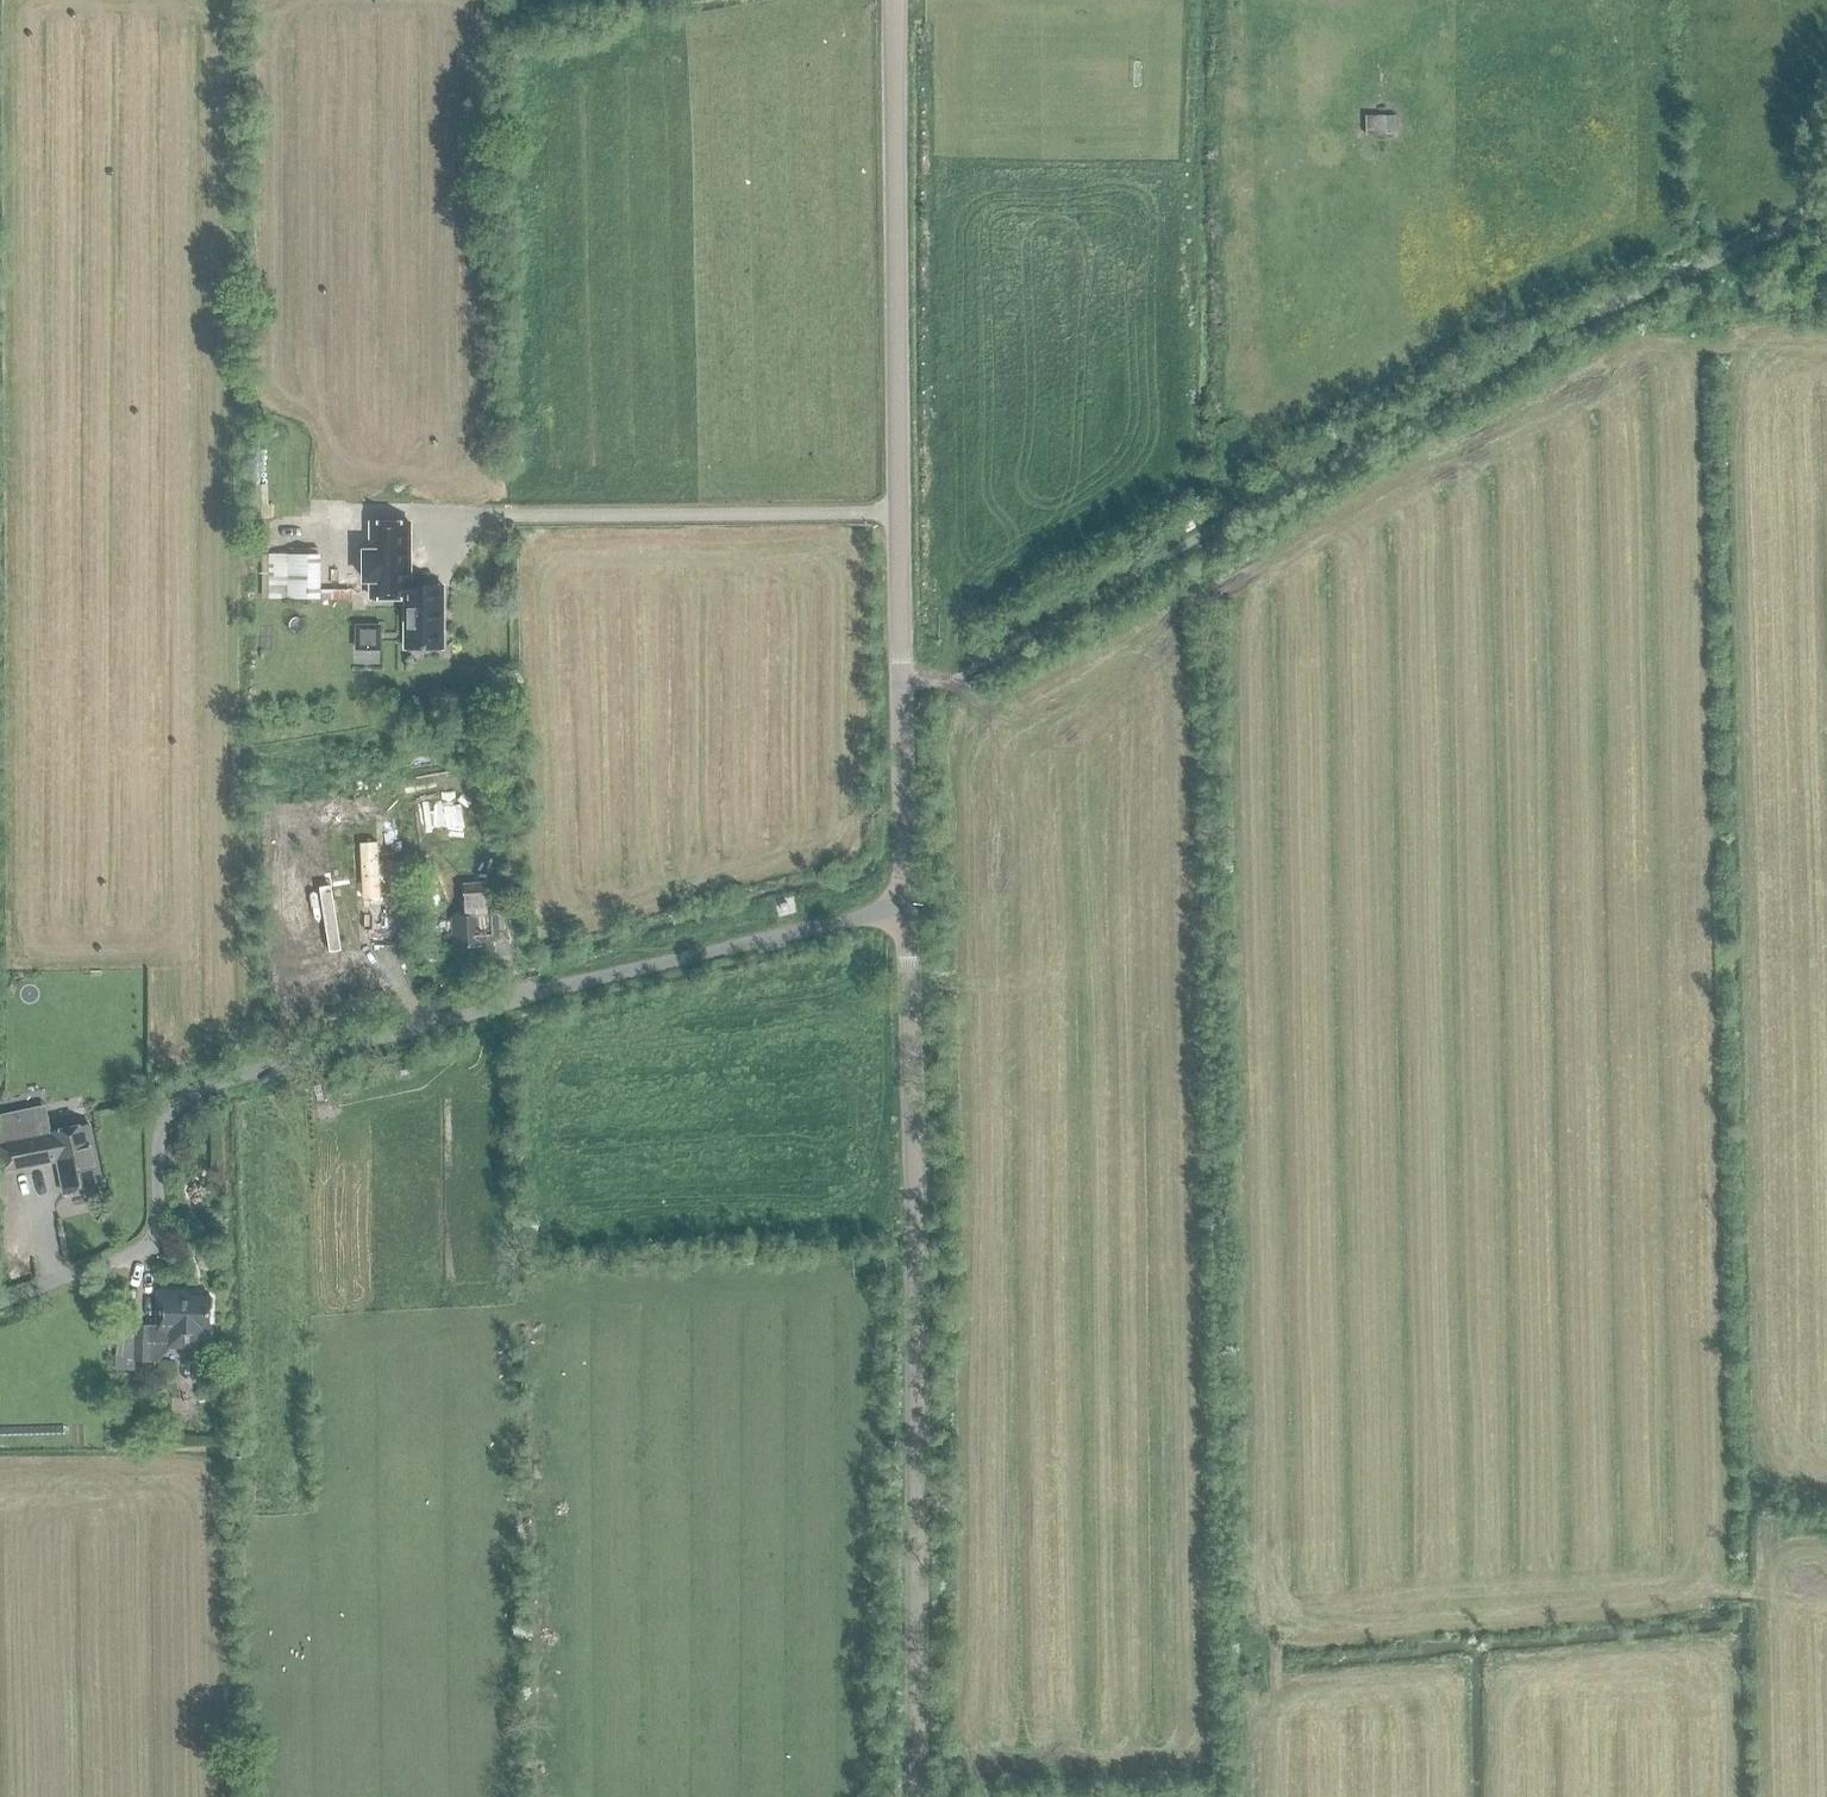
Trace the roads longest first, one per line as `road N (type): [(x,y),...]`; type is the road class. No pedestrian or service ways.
road 1 (unclassified): [(0,1322),(97,1294),(144,1267),(144,1182),(162,1113),(187,1086),(907,905)]
road 2 (tertiary): [(907,905),(893,0)]
road 3 (tertiary): [(917,1796),(907,905)]

